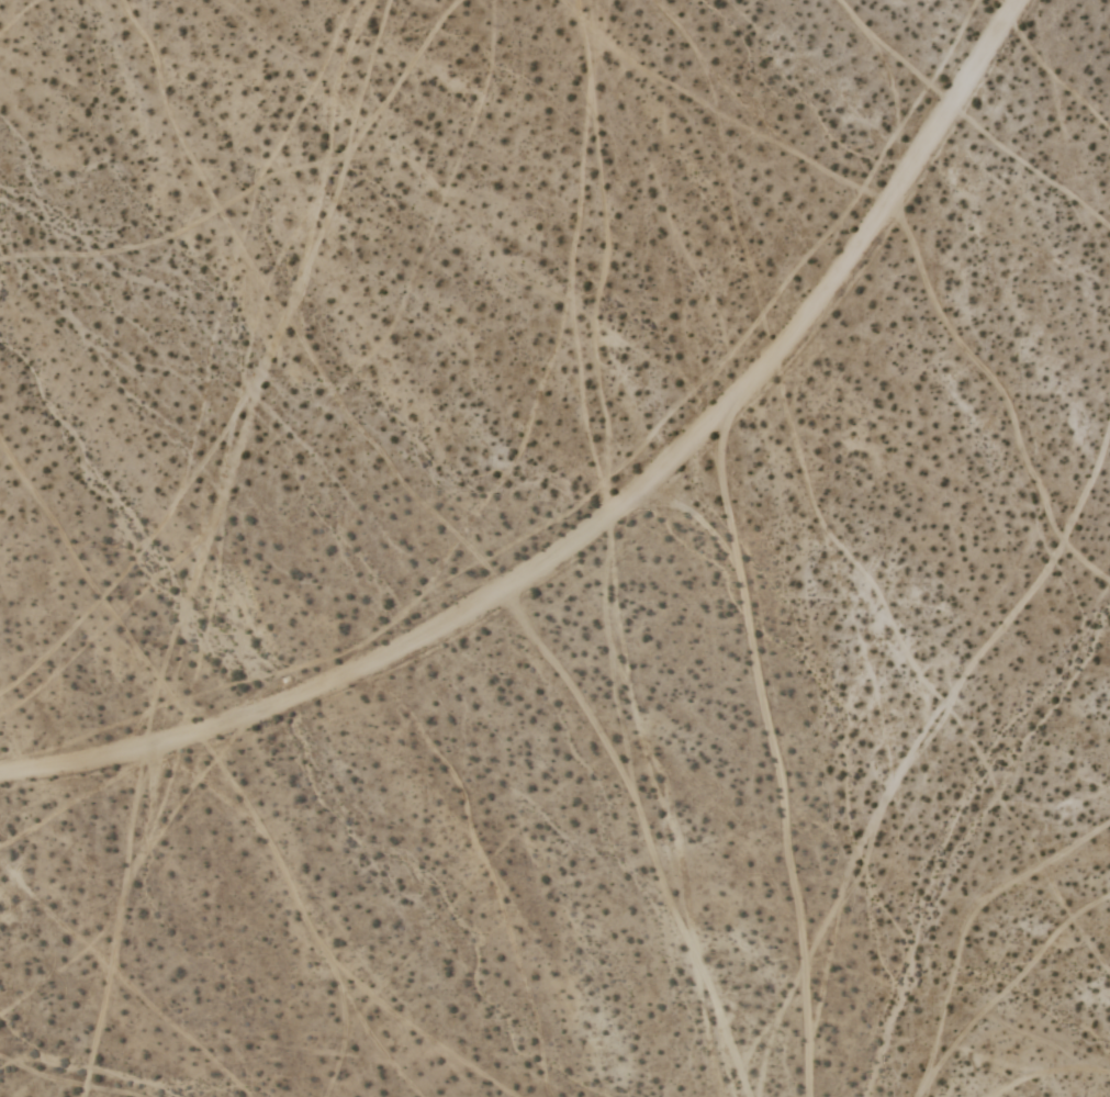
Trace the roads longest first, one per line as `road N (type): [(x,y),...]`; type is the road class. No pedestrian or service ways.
road 1 (track): [(1021,0),(842,272),(696,436),(582,539),(391,659),(314,694),(145,750),(0,773)]

